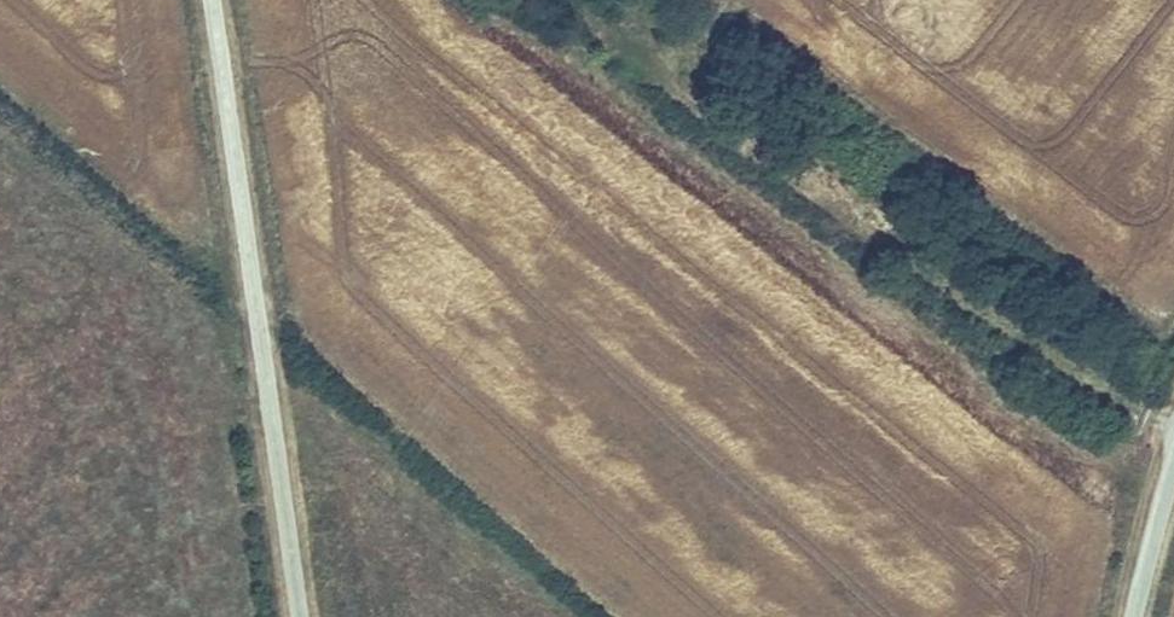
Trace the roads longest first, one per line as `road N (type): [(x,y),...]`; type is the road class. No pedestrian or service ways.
road 1 (unclassified): [(300,616),(211,0)]
road 2 (residential): [(1133,616),(1173,455)]

